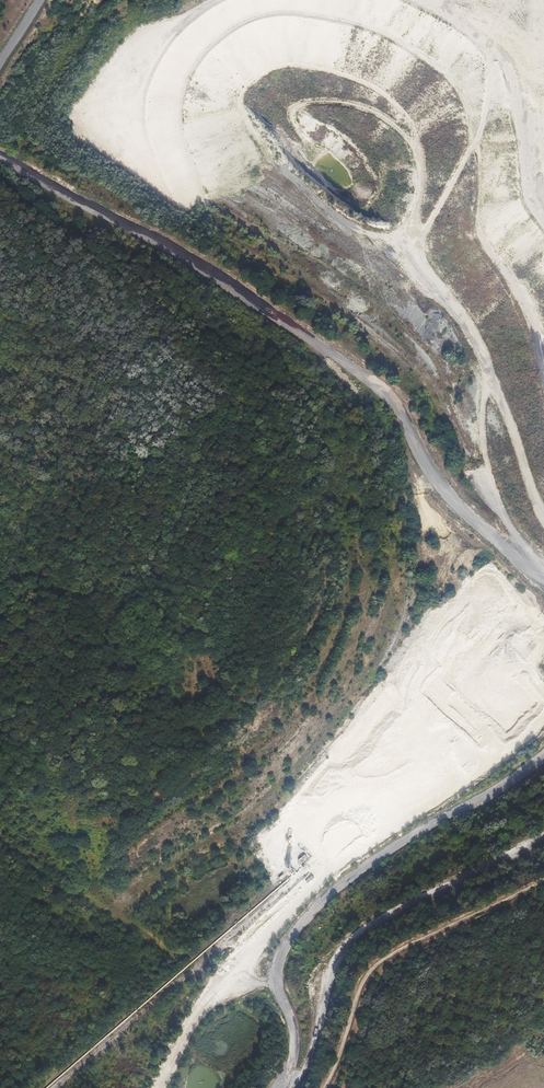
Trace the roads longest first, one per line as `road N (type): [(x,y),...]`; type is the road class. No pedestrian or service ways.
road 1 (track): [(294,1087),(309,1062),(332,968),(350,938),(543,835)]
road 2 (track): [(325,1087),(358,993),(384,959),(543,881)]

